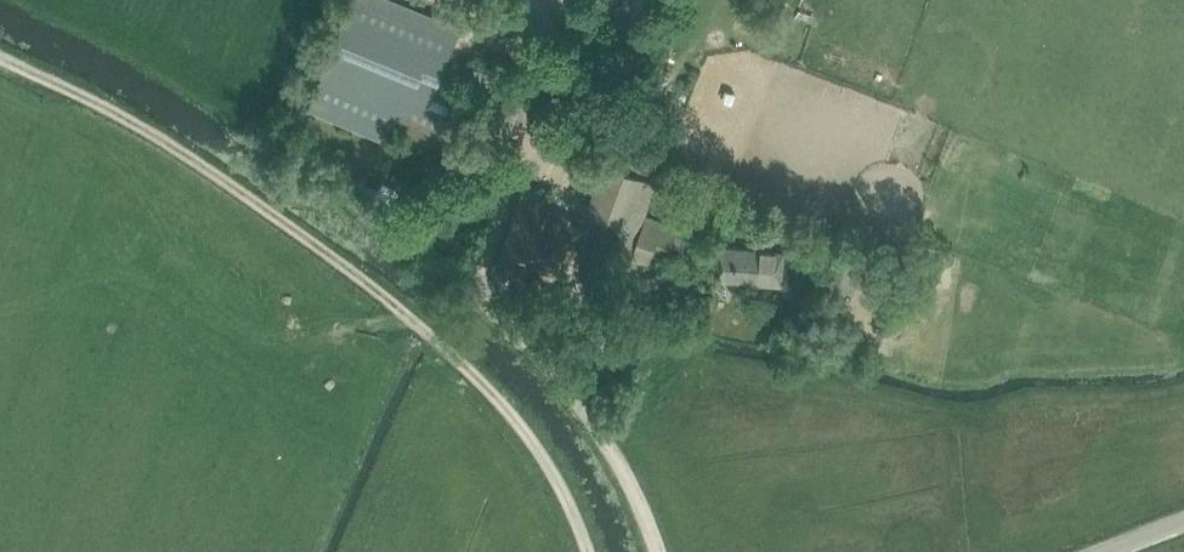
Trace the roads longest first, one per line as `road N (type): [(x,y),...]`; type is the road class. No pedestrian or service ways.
road 1 (track): [(0,57),(149,131),(411,321),(473,373),(550,469),(587,551)]
road 2 (track): [(657,551),(647,517),(574,388),(491,297),(483,255),(551,79),(562,0)]

